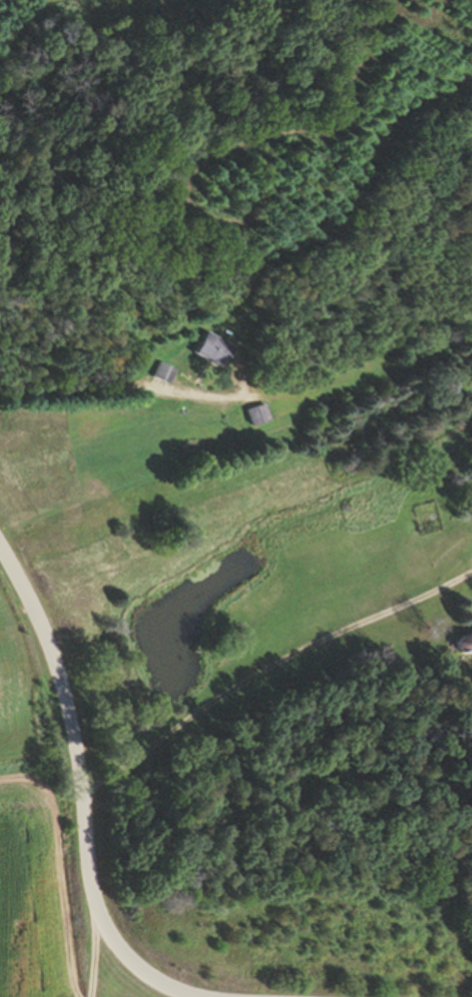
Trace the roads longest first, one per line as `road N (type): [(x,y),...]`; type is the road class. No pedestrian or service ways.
road 1 (residential): [(231,996),(181,985),(140,960),(103,907),(49,635),(0,539)]

